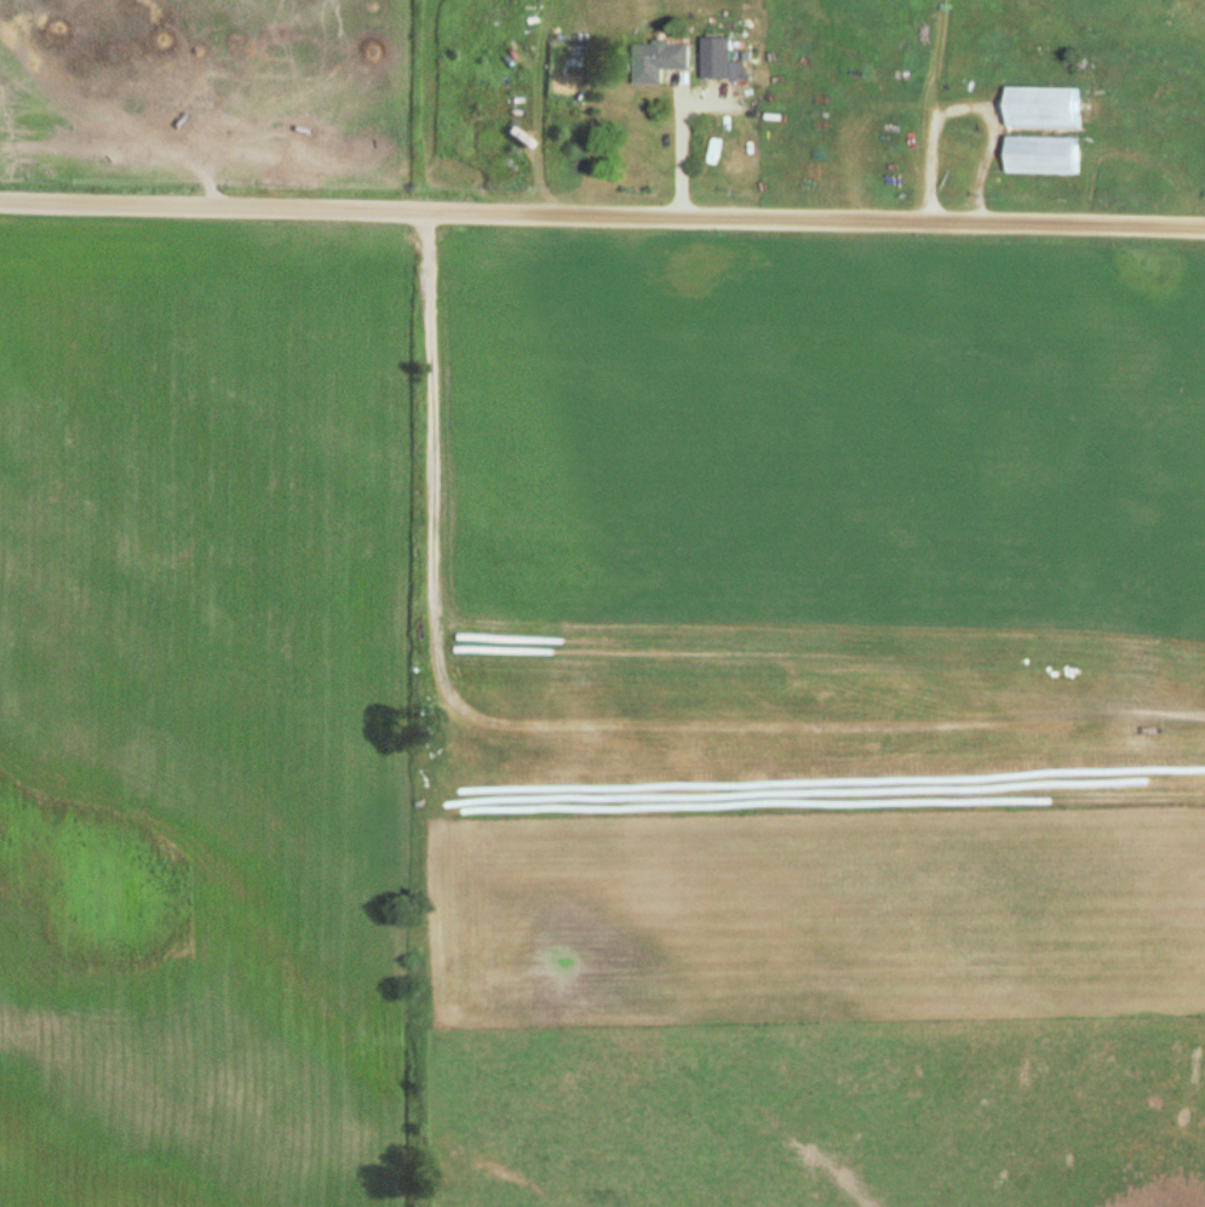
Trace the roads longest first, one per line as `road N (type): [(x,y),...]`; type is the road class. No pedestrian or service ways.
road 1 (residential): [(1204,236),(0,211)]

